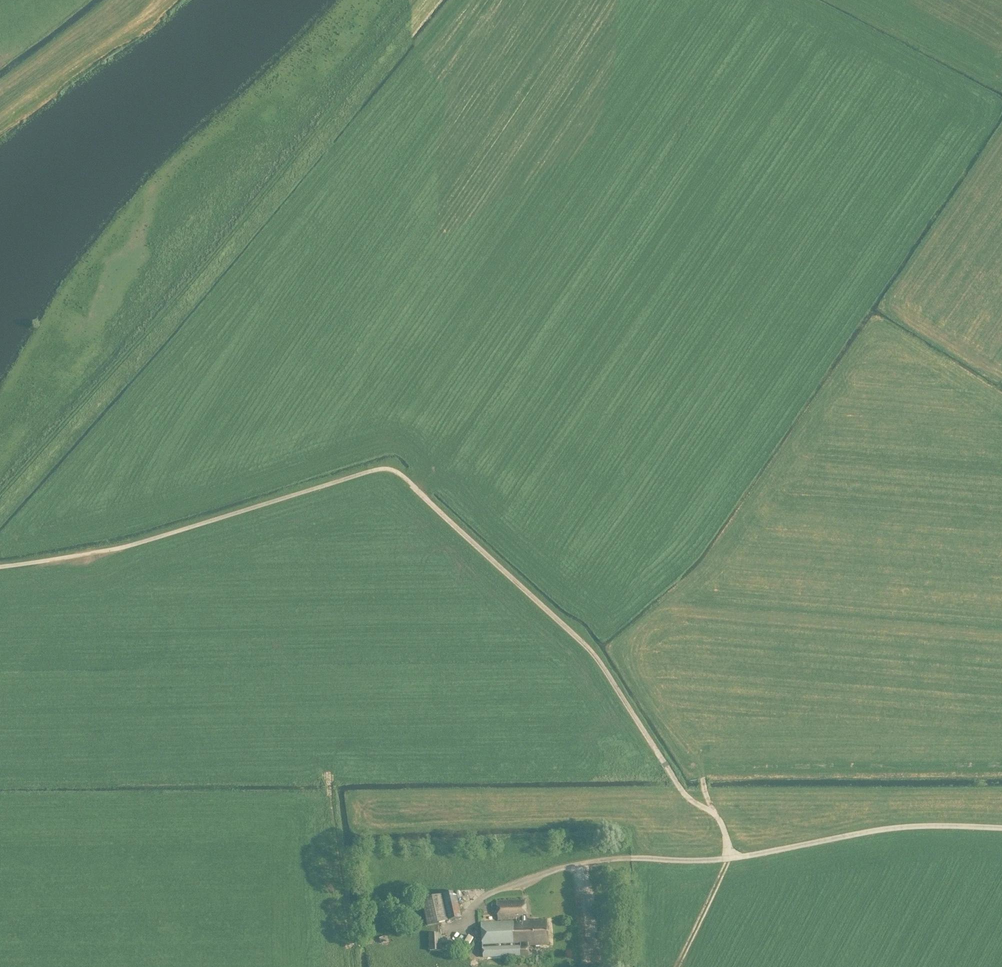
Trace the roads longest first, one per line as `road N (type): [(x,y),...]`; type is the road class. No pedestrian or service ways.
road 1 (unclassified): [(1001,823),(900,822),(727,854)]
road 2 (unclassified): [(727,854),(593,856),(521,880)]

